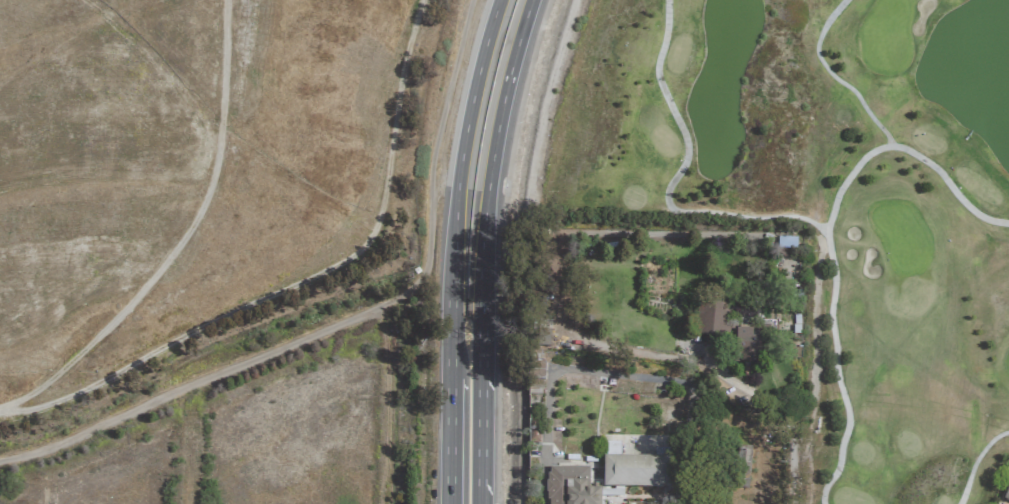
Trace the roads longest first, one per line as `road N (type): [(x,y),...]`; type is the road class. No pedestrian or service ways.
road 1 (secondary): [(480,503),(486,222),(505,95),(532,0)]
road 2 (secondary): [(499,0),(460,162),(451,305)]
road 3 (secondary): [(451,379),(450,503)]

